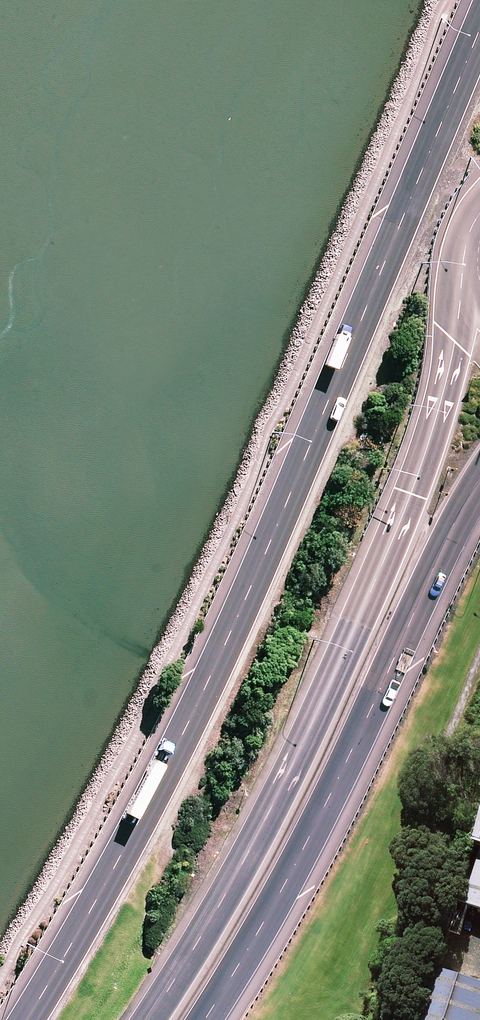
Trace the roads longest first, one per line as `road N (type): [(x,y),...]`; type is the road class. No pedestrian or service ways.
road 1 (trunk): [(26,1019),(173,755),(246,599),(479,32)]
road 2 (trunk): [(149,1019),(263,828),(407,508),(455,342),(463,276)]
road 3 (trunk): [(479,480),(332,793),(207,1019)]

